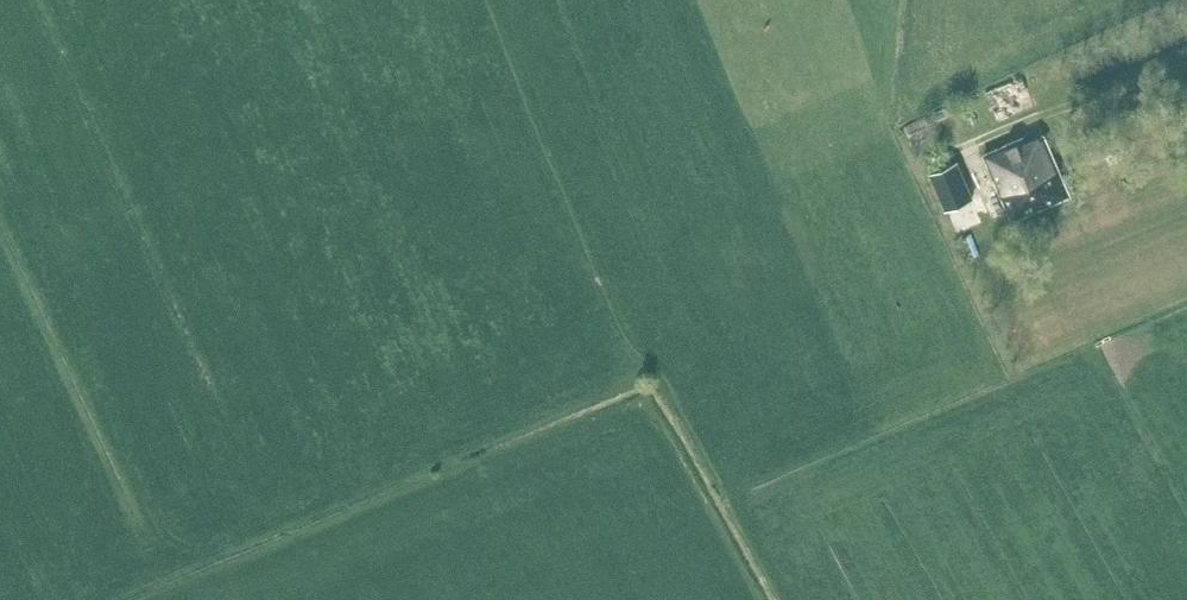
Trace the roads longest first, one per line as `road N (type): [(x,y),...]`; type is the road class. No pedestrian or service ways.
road 1 (track): [(1186,66),(1027,124)]

